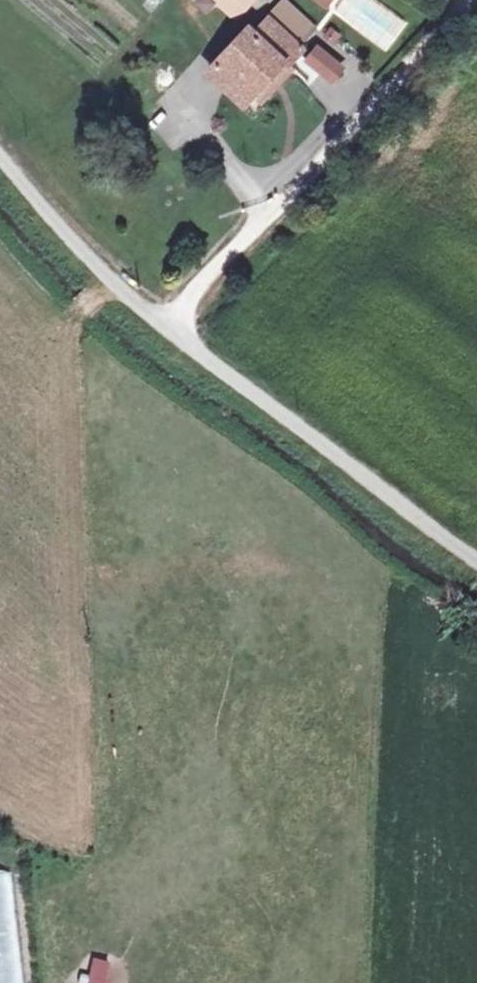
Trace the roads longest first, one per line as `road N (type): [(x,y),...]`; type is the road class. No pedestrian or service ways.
road 1 (track): [(476,556),(79,248),(0,151)]

